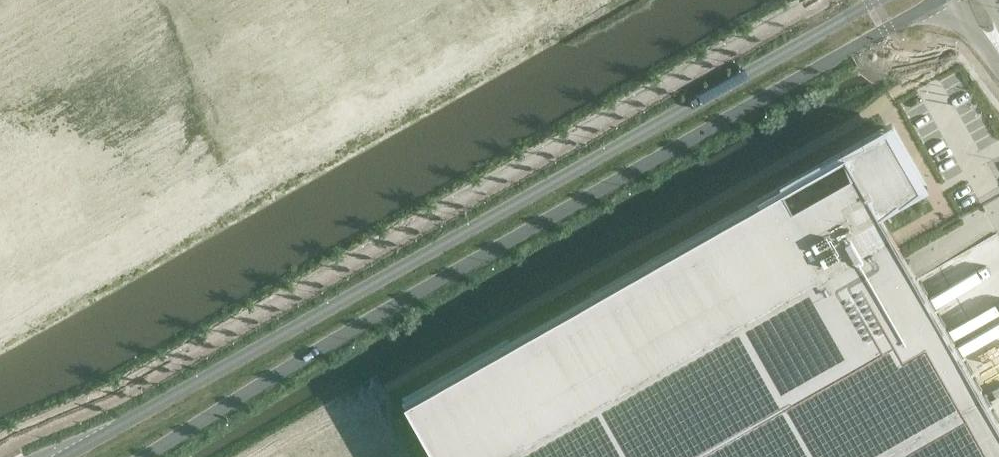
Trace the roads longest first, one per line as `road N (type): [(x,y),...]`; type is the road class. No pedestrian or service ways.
road 1 (tertiary): [(880,0),(64,456)]
road 2 (tertiary): [(139,456),(937,0)]

